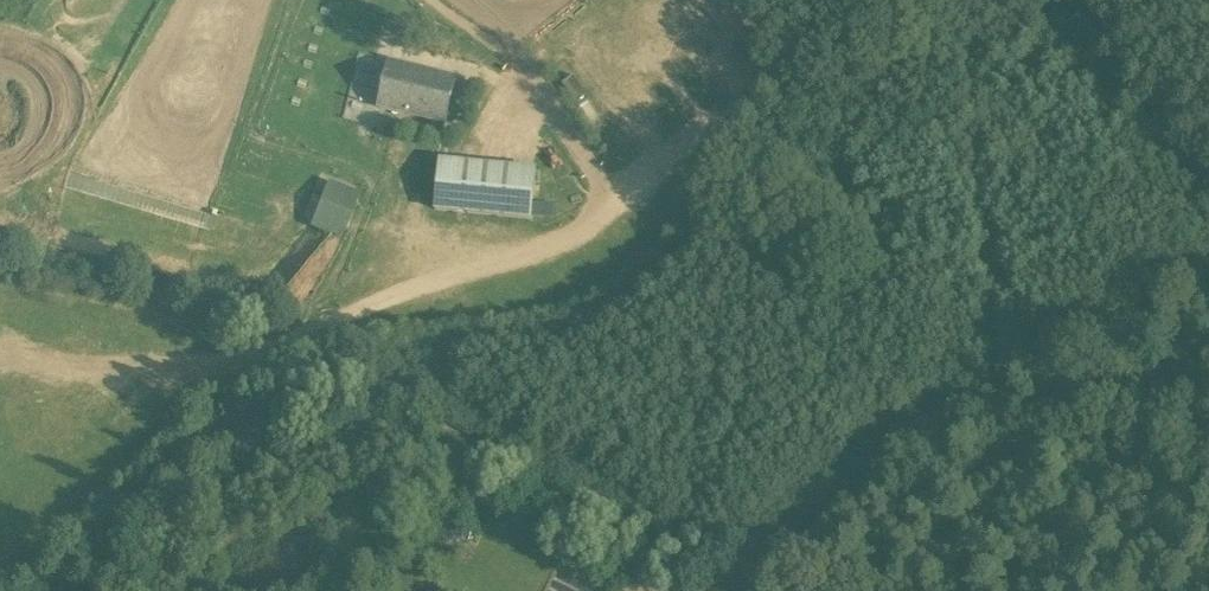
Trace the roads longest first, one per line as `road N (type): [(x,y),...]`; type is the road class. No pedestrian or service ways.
road 1 (track): [(874,0),(712,139),(631,187),(539,238),(420,270),(303,329)]
road 2 (track): [(741,590),(953,414),(1018,413),(1208,443)]

